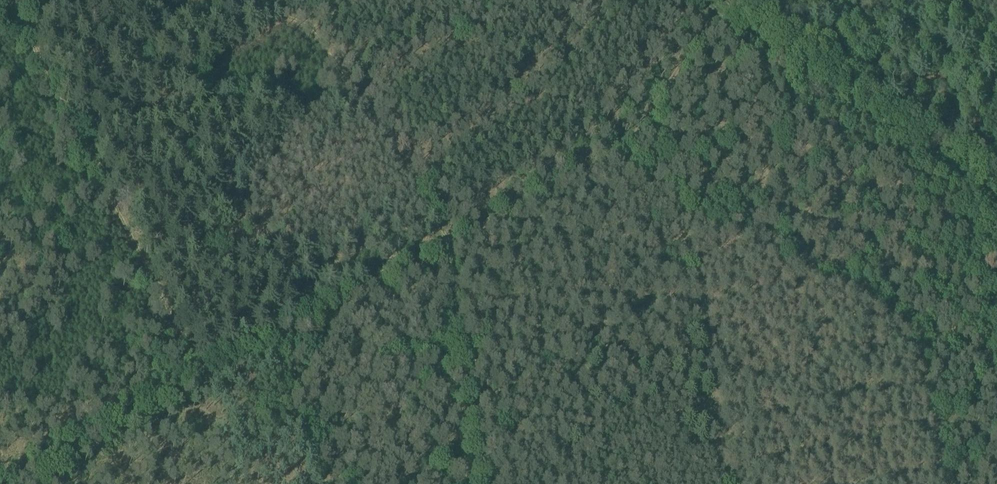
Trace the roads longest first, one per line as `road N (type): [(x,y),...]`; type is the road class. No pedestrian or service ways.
road 1 (track): [(721,7),(666,106),(604,177),(212,390)]
road 2 (track): [(11,0),(212,390)]
road 3 (track): [(810,68),(996,195)]
road 4 (track): [(212,390),(26,483)]

